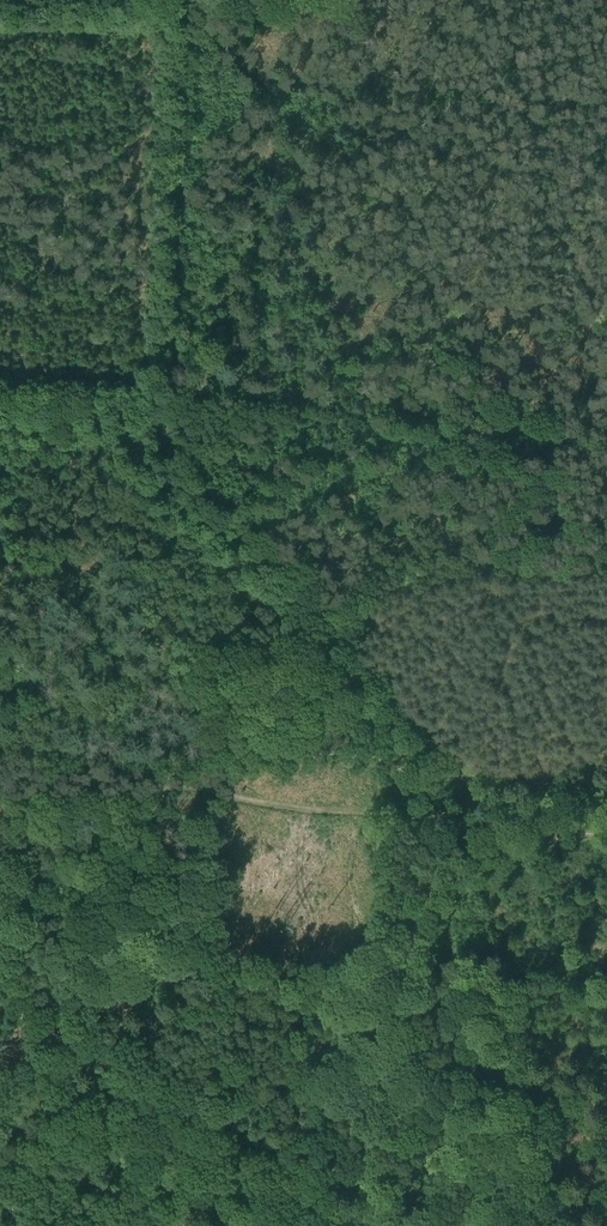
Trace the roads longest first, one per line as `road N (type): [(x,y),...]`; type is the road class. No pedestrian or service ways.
road 1 (track): [(178,0),(164,417),(170,472),(343,635),(502,821)]
road 2 (track): [(591,834),(470,874),(57,1225)]

